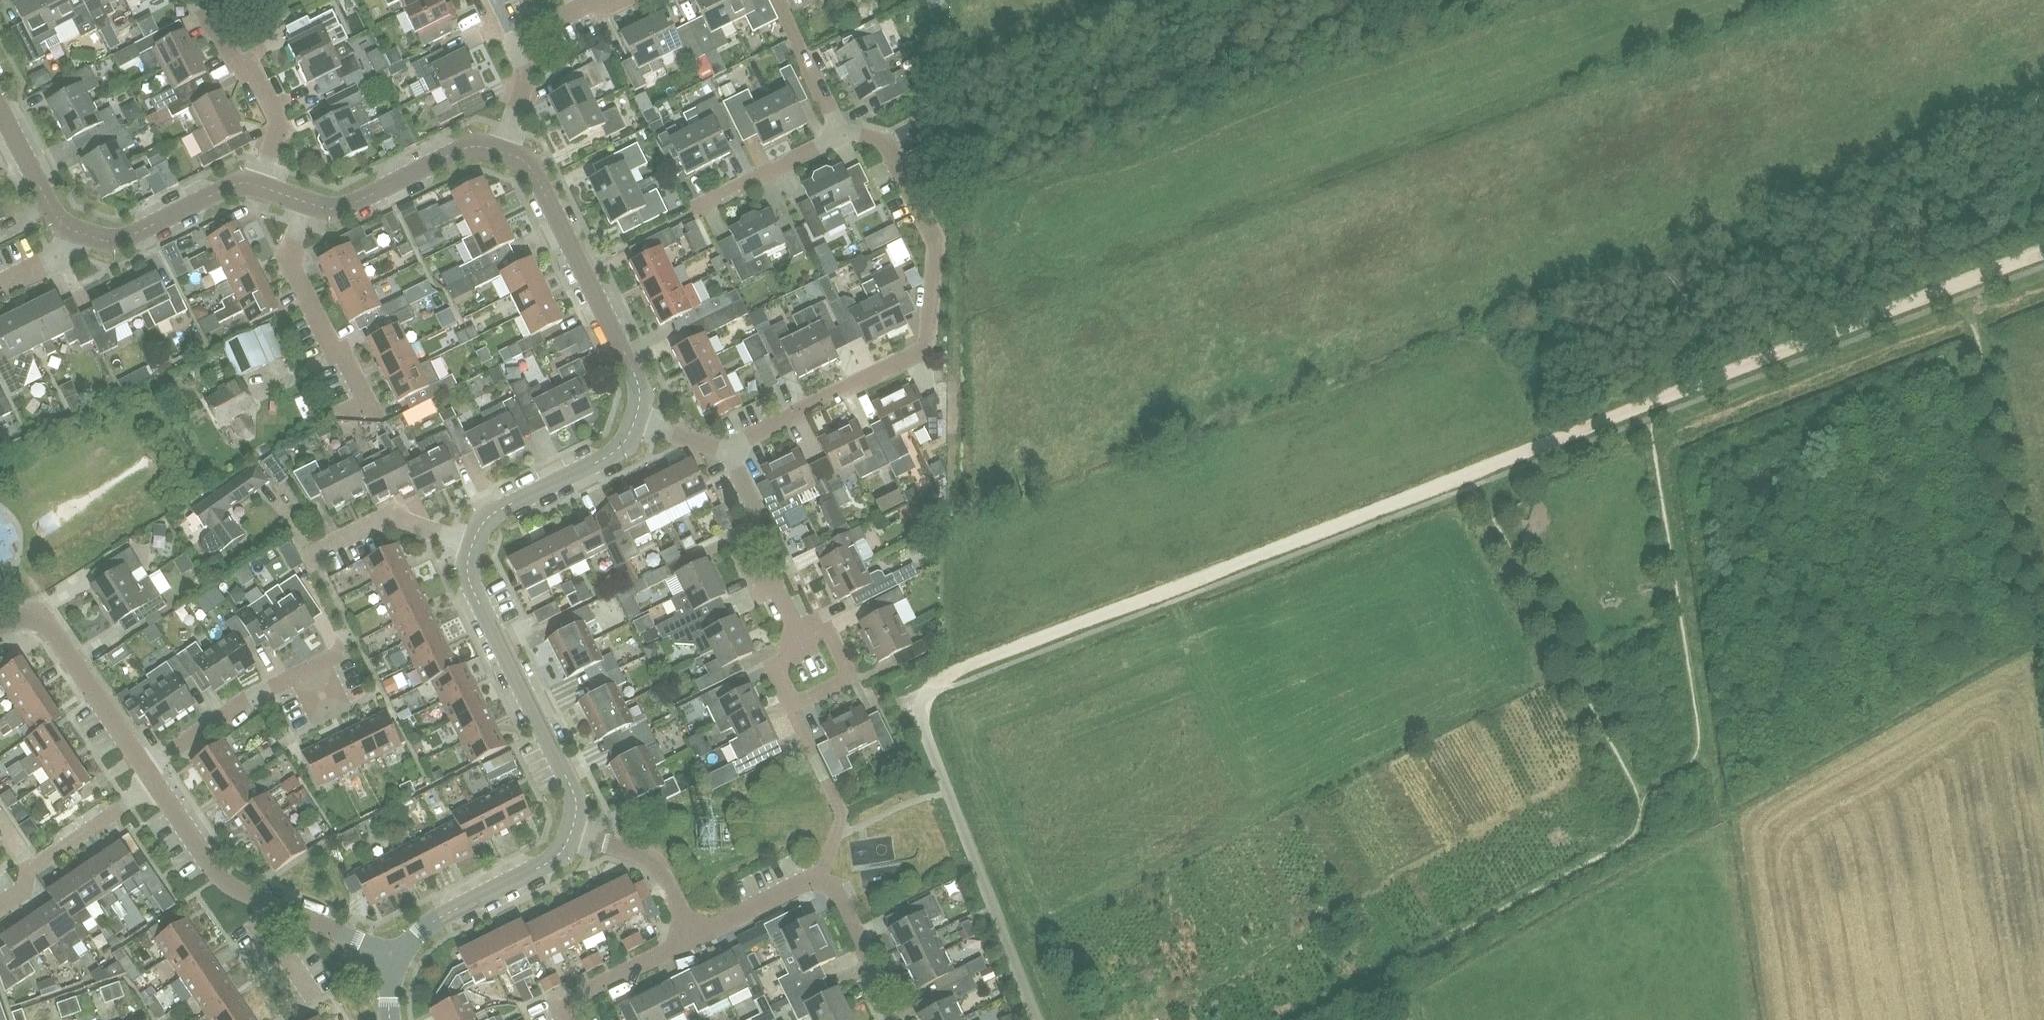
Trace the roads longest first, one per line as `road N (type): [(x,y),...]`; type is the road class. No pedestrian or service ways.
road 1 (track): [(2043,254),(961,669),(925,694)]
road 2 (residential): [(843,135),(886,142),(934,236),(928,347),(727,450)]
road 3 (unclassified): [(1038,1019),(928,739),(925,694)]
road 4 (tertiary): [(572,832),(575,797),(471,581),(474,544)]
road 5 (tertiary): [(636,418),(638,382),(581,266),(531,169),(501,151)]
road 6 (residential): [(145,768),(247,700),(337,654),(343,643)]
road 7 (residential): [(372,414),(288,257),(306,202)]
road 8 (residential): [(262,187),(282,123),(258,73),(228,57),(193,0)]
road 9 (residential): [(145,768),(45,623),(26,618),(0,625)]
road 10 (residential): [(800,635),(778,590),(757,580),(741,556),(756,510),(727,450)]
road 11 (tertiary): [(401,957),(428,925),(550,861),(572,832)]
road 12 (tertiary): [(474,544),(500,511),(618,450),(636,418)]
road 13 (tertiary): [(501,151),(461,150),(347,206),(306,202)]
road 14 (residential): [(0,906),(24,890),(28,870),(155,783)]
road 15 (tertiary): [(262,187),(232,185),(116,241),(75,231)]
road 16 (residential): [(821,882),(842,813),(790,706)]
road 17 (residential): [(311,556),(388,516),(474,544)]
road 18 (residential): [(693,935),(654,859),(572,832)]
road 19 (residential): [(692,212),(843,135)]
road 20 (residential): [(268,904),(222,879),(155,783)]
road 21 (residential): [(886,1019),(872,963),(833,889),(821,882)]
road 22 (residential): [(693,935),(582,994),(569,1019)]
road 23 (residential): [(777,0),(843,135)]
road 24 (tertiary): [(75,231),(49,206),(0,110)]
road 25 (residential): [(401,957),(268,904)]
road 26 (residential): [(821,882),(807,881),(693,935)]
road 27 (residential): [(790,706),(844,680),(847,668),(830,636),(800,635)]

